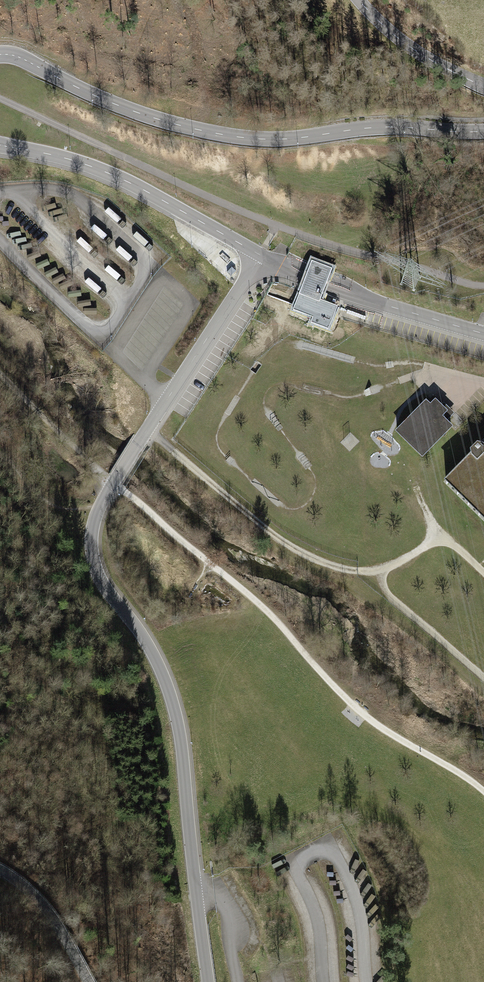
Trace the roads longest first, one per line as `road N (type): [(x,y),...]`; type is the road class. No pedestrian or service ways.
road 1 (track): [(483,791),(367,717),(262,607),(0,375)]
road 2 (unclassified): [(0,145),(95,168),(290,269),(483,334)]
road 3 (track): [(483,285),(276,226),(0,99)]
road 4 (unclassified): [(483,132),(383,127),(237,137),(138,113),(0,54)]
road 5 (track): [(148,428),(271,532),(327,563),(385,568),(441,534)]
road 6 (track): [(483,678),(391,598),(379,569)]
road 7 (unclassified): [(358,0),(404,43),(483,86)]

